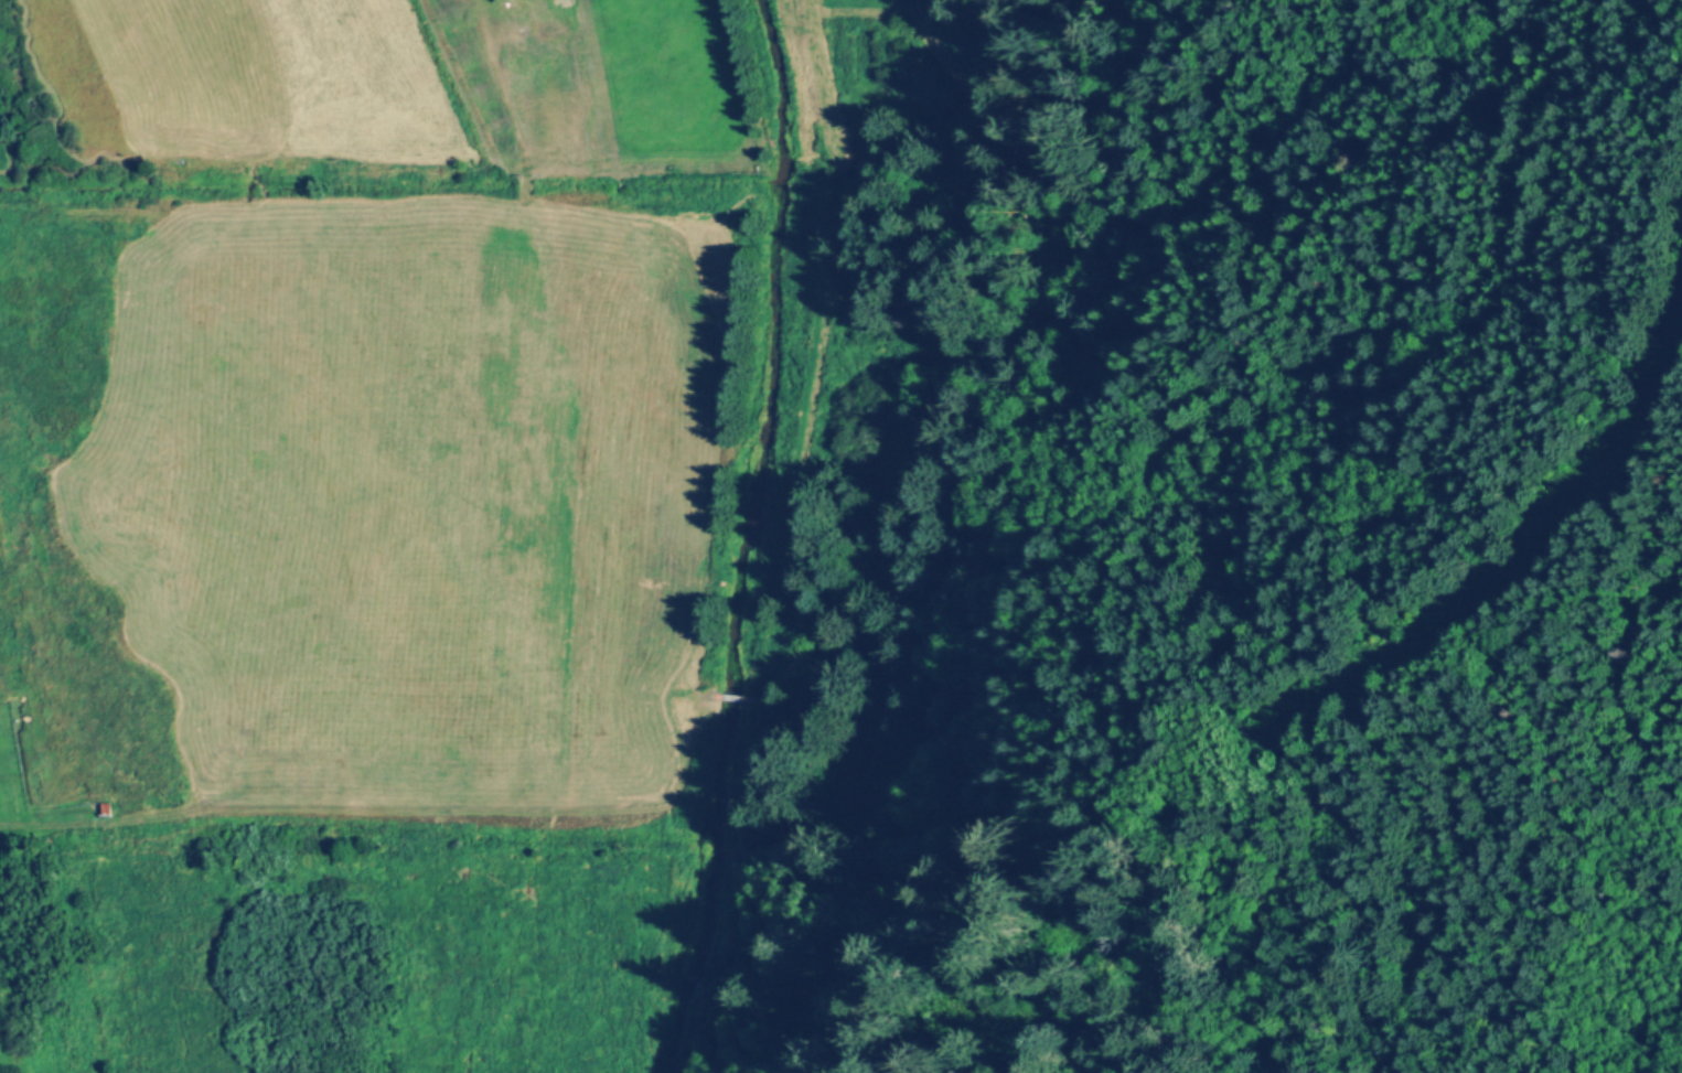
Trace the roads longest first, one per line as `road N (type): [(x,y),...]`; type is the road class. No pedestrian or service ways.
road 1 (track): [(1681,348),(1597,528),(1316,737)]

